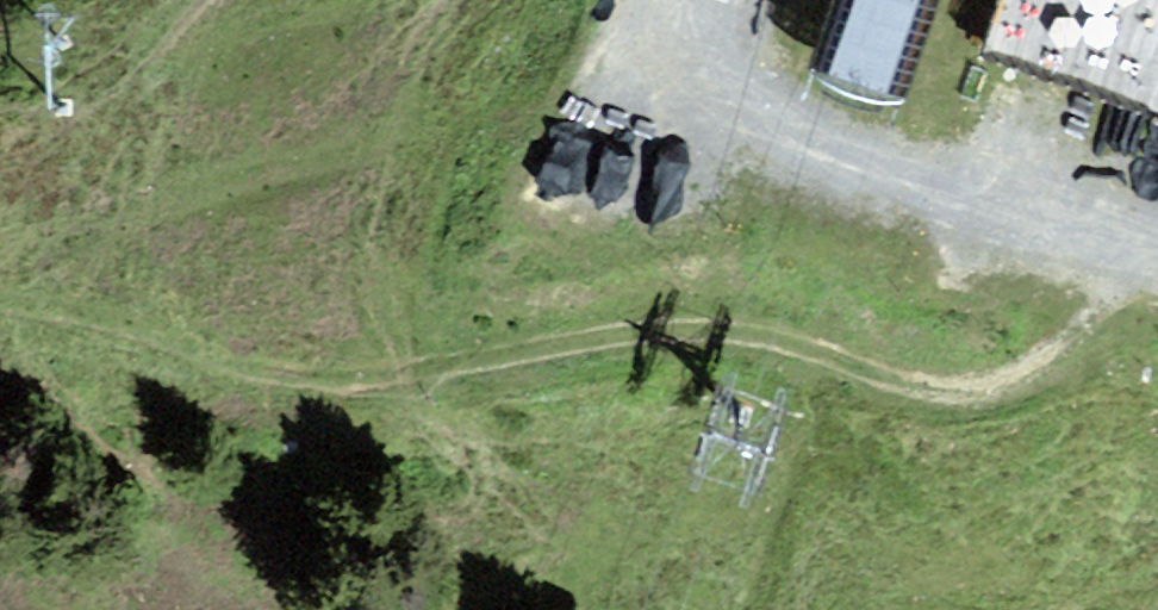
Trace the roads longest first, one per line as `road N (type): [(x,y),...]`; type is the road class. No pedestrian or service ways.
road 1 (track): [(0,298),(241,368),(395,383),(577,351),(717,340),(917,382),(998,382),(1120,309),(1155,233)]
road 2 (track): [(596,58),(1157,234)]
road 3 (track): [(0,182),(177,0)]

